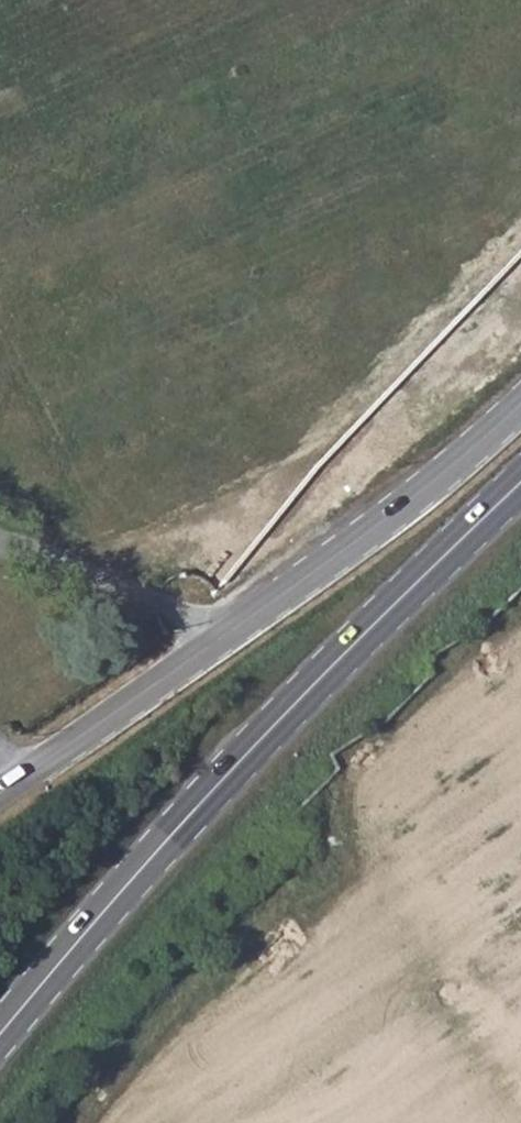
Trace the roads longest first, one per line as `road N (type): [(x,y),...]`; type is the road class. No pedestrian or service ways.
road 1 (primary): [(0,1033),(212,791),(520,483)]
road 2 (tertiary): [(0,789),(485,442),(520,404)]

